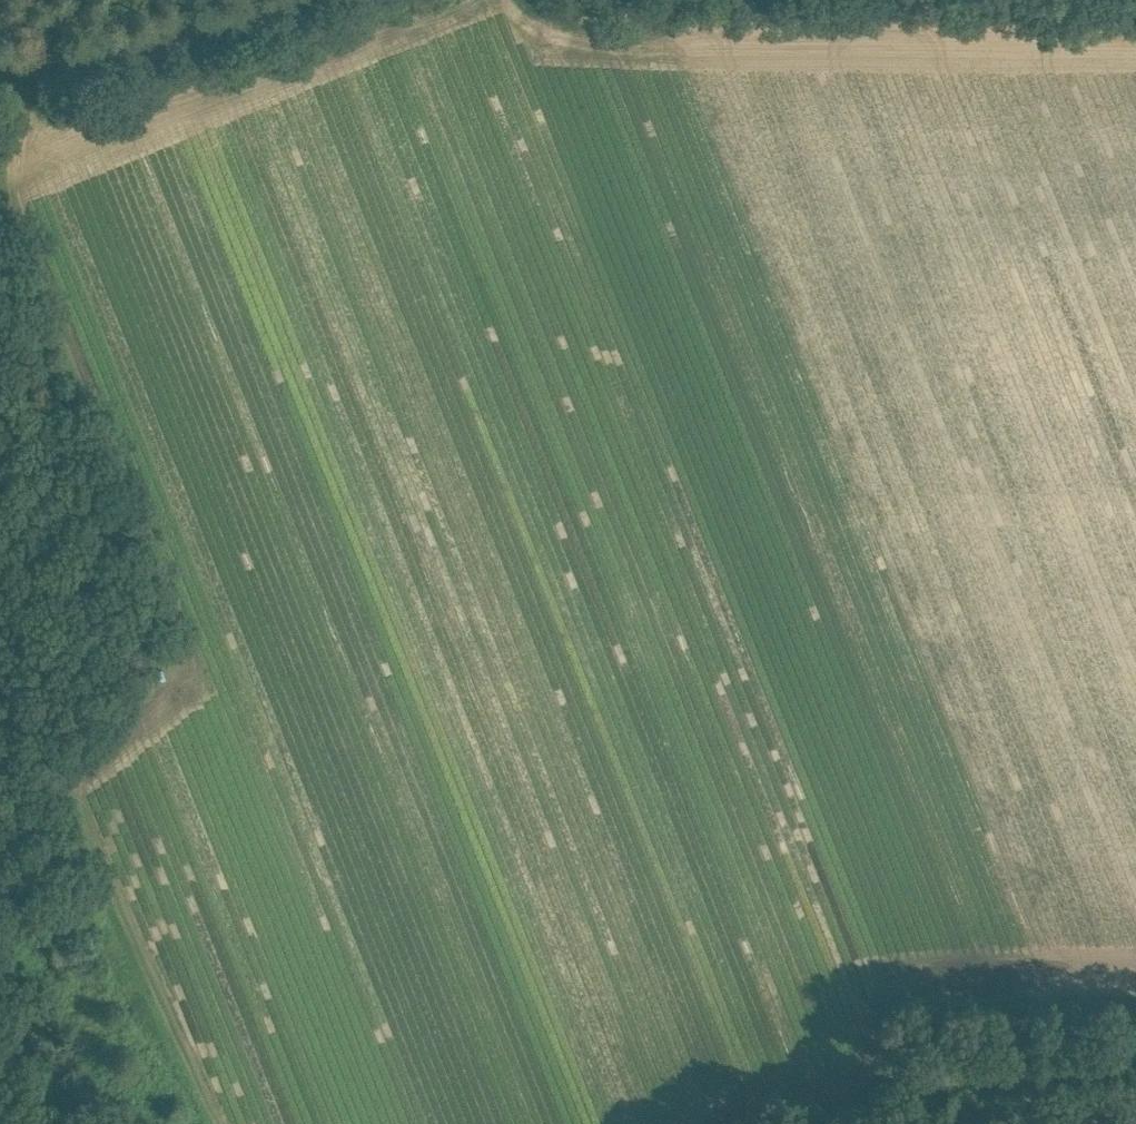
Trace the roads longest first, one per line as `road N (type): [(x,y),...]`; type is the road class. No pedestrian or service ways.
road 1 (track): [(0,60),(124,55),(218,31),(285,0)]

